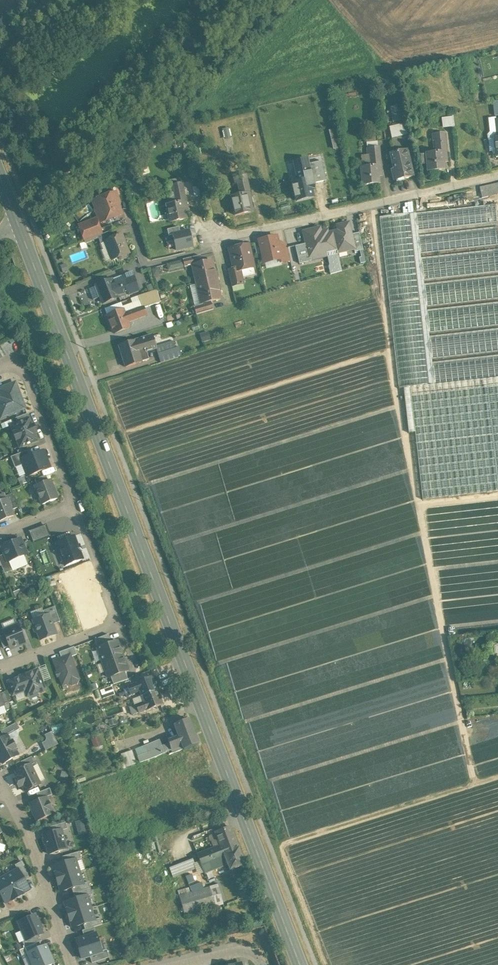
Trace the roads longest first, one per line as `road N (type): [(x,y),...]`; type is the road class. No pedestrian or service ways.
road 1 (primary): [(18,225),(300,964)]
road 2 (residential): [(497,175),(217,238)]
road 3 (residential): [(0,668),(119,624),(77,503)]
road 4 (residential): [(77,503),(31,381),(19,370),(0,372)]

